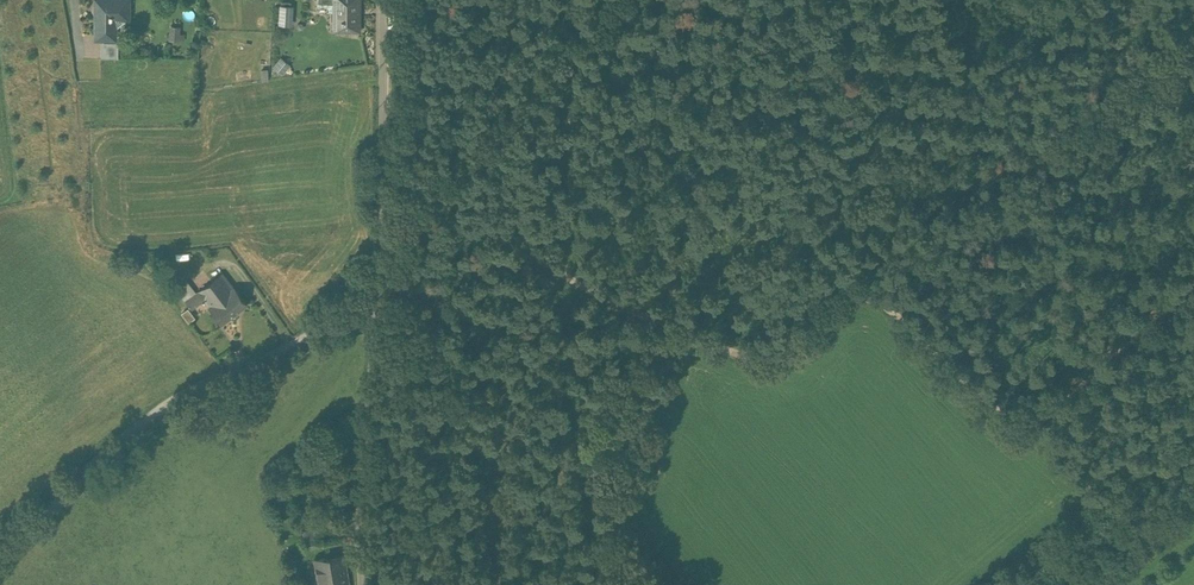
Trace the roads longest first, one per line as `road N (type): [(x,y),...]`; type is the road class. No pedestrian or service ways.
road 1 (residential): [(384,284),(281,353),(185,394),(147,420),(0,564)]
road 2 (unclassified): [(365,584),(364,476),(384,284)]
road 3 (residential): [(389,0),(384,284)]
road 4 (track): [(1193,287),(1054,409)]

